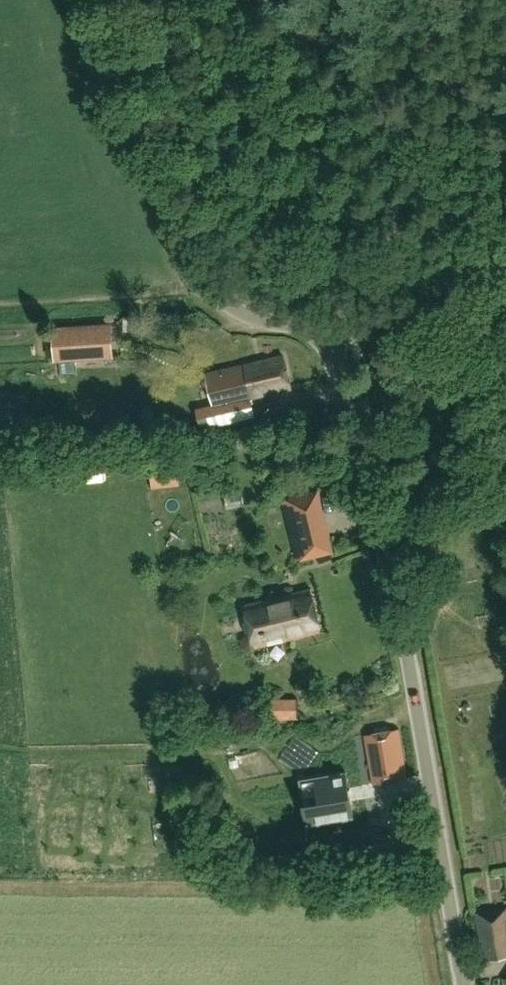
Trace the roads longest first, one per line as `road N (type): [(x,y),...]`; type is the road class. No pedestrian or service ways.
road 1 (unclassified): [(463,984),(396,578),(326,327)]
road 2 (unclassified): [(326,327),(246,315),(208,287),(129,119),(91,0)]
road 3 (unclassified): [(326,327),(505,309)]

